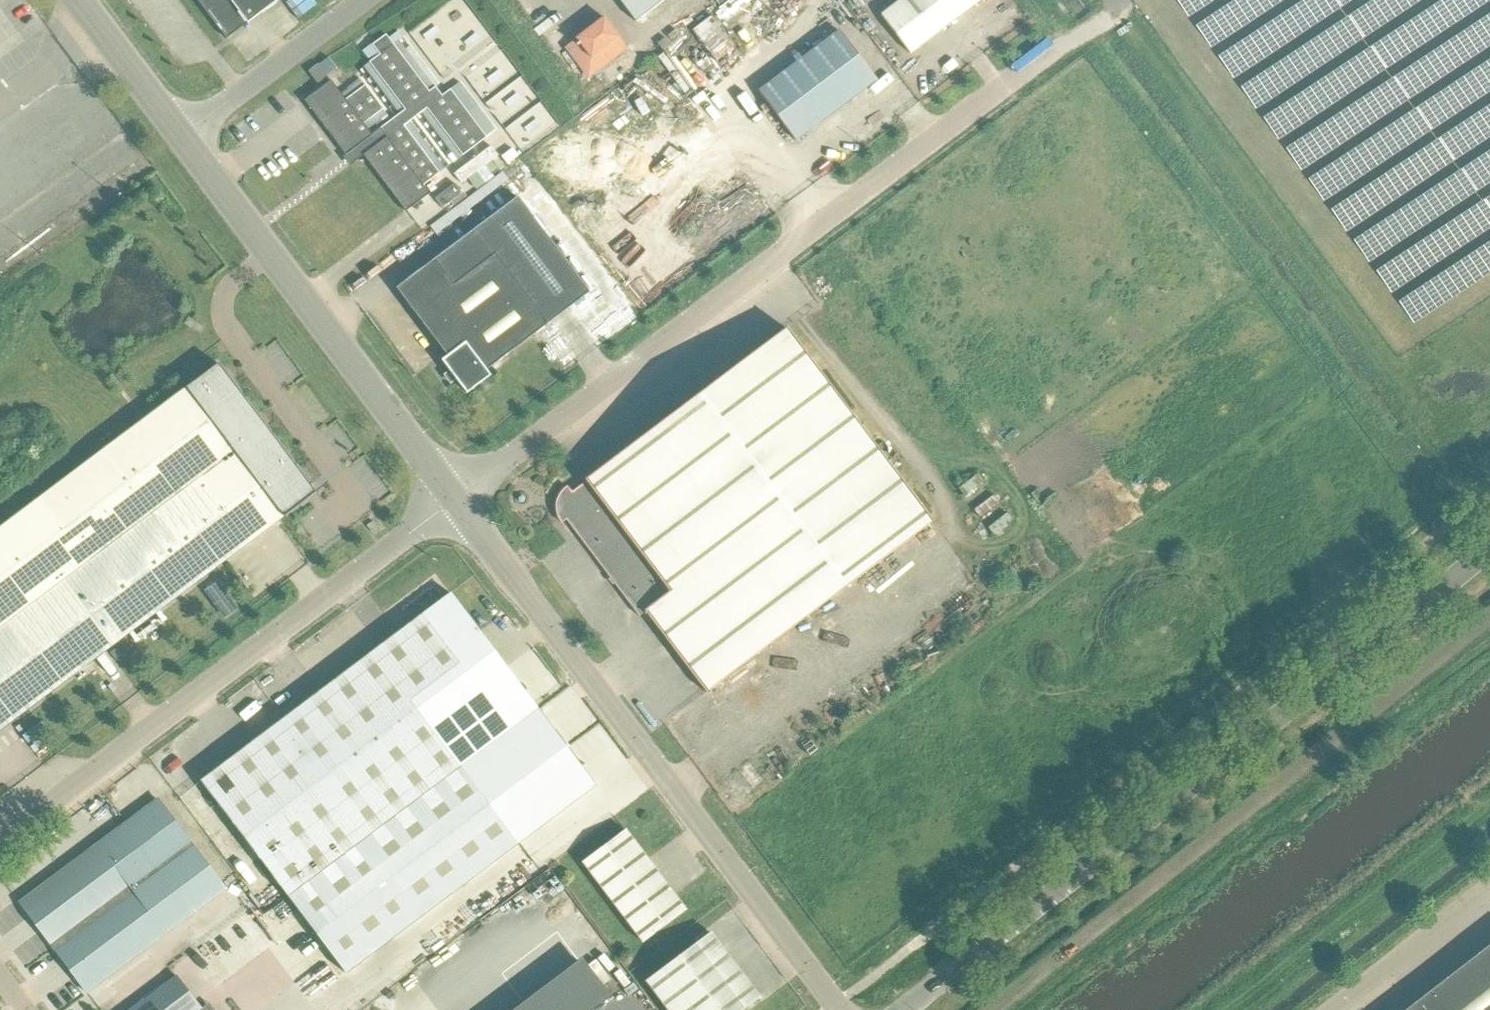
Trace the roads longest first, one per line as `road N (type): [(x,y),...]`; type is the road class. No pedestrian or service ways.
road 1 (tertiary): [(902,1009),(1489,550)]
road 2 (unclassified): [(456,498),(1042,44)]
road 3 (unclassified): [(843,1009),(456,498)]
road 4 (unclassified): [(0,837),(456,498)]
road 5 (unclassified): [(456,498),(171,134)]
road 6 (unclassified): [(171,134),(352,0)]
road 7 (unclassified): [(171,134),(74,0)]

